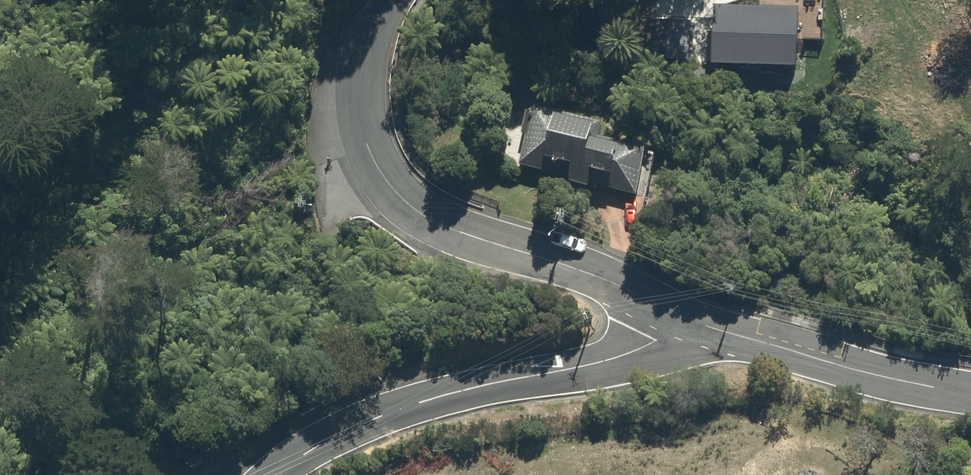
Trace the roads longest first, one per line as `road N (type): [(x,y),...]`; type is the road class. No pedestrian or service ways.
road 1 (unclassified): [(398,0),(357,73),(355,117),(394,190),(458,231),(606,281),(676,316)]
road 2 (unclassified): [(676,316),(638,349),(476,385),(341,427),(267,474)]
road 3 (residential): [(676,316),(970,394)]

